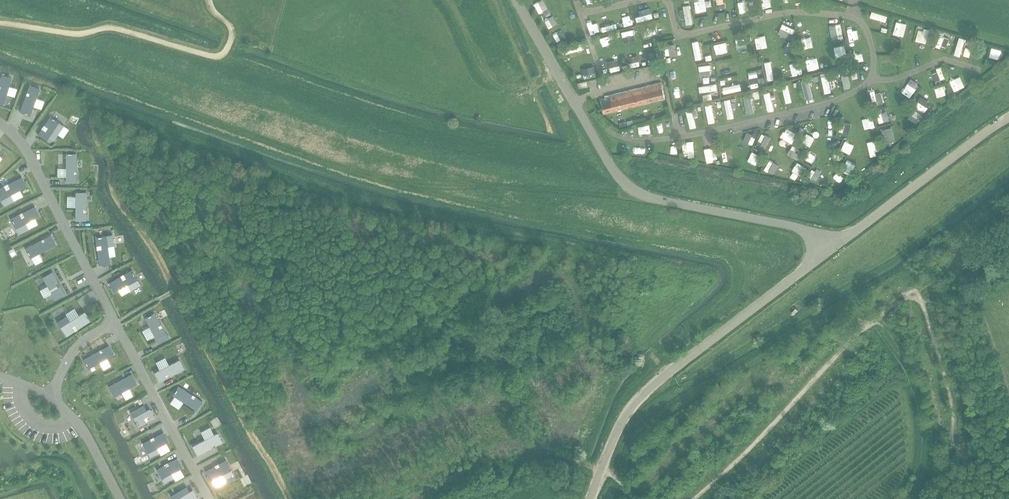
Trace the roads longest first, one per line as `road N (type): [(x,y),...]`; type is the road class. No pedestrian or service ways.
road 1 (secondary): [(593,498),(627,417),(652,386),(827,253)]
road 2 (unclassified): [(827,253),(813,235),(783,224),(642,193),(621,176),(575,99)]
road 3 (residential): [(117,322),(32,162),(0,123)]
road 4 (secondary): [(827,253),(1008,119)]
road 5 (residential): [(210,498),(117,322)]
road 6 (track): [(449,0),(498,85),(518,89),(561,73)]
road 7 (residential): [(50,392),(84,432),(121,498)]

